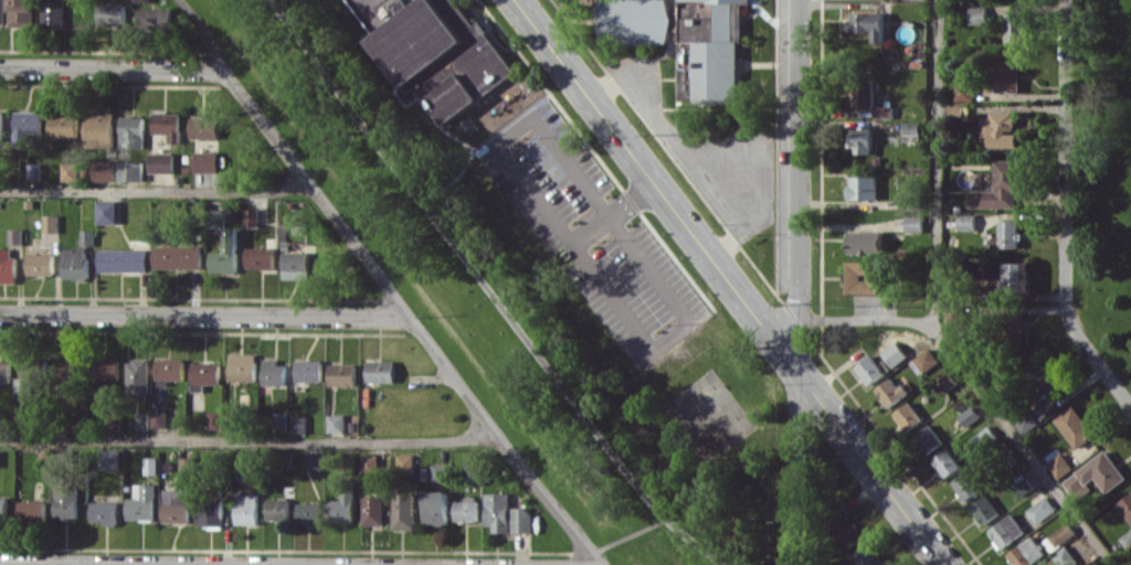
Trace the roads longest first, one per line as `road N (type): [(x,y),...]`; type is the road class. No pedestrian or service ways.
road 1 (tertiary): [(515,0),(944,564)]
road 2 (residential): [(226,67),(604,564)]
road 3 (residential): [(800,0),(796,545)]
road 4 (residential): [(1067,0),(1070,312),(1130,401)]
road 5 (residential): [(0,314),(414,315)]
road 6 (residential): [(0,68),(226,67)]
road 7 (residential): [(929,321),(800,319)]

